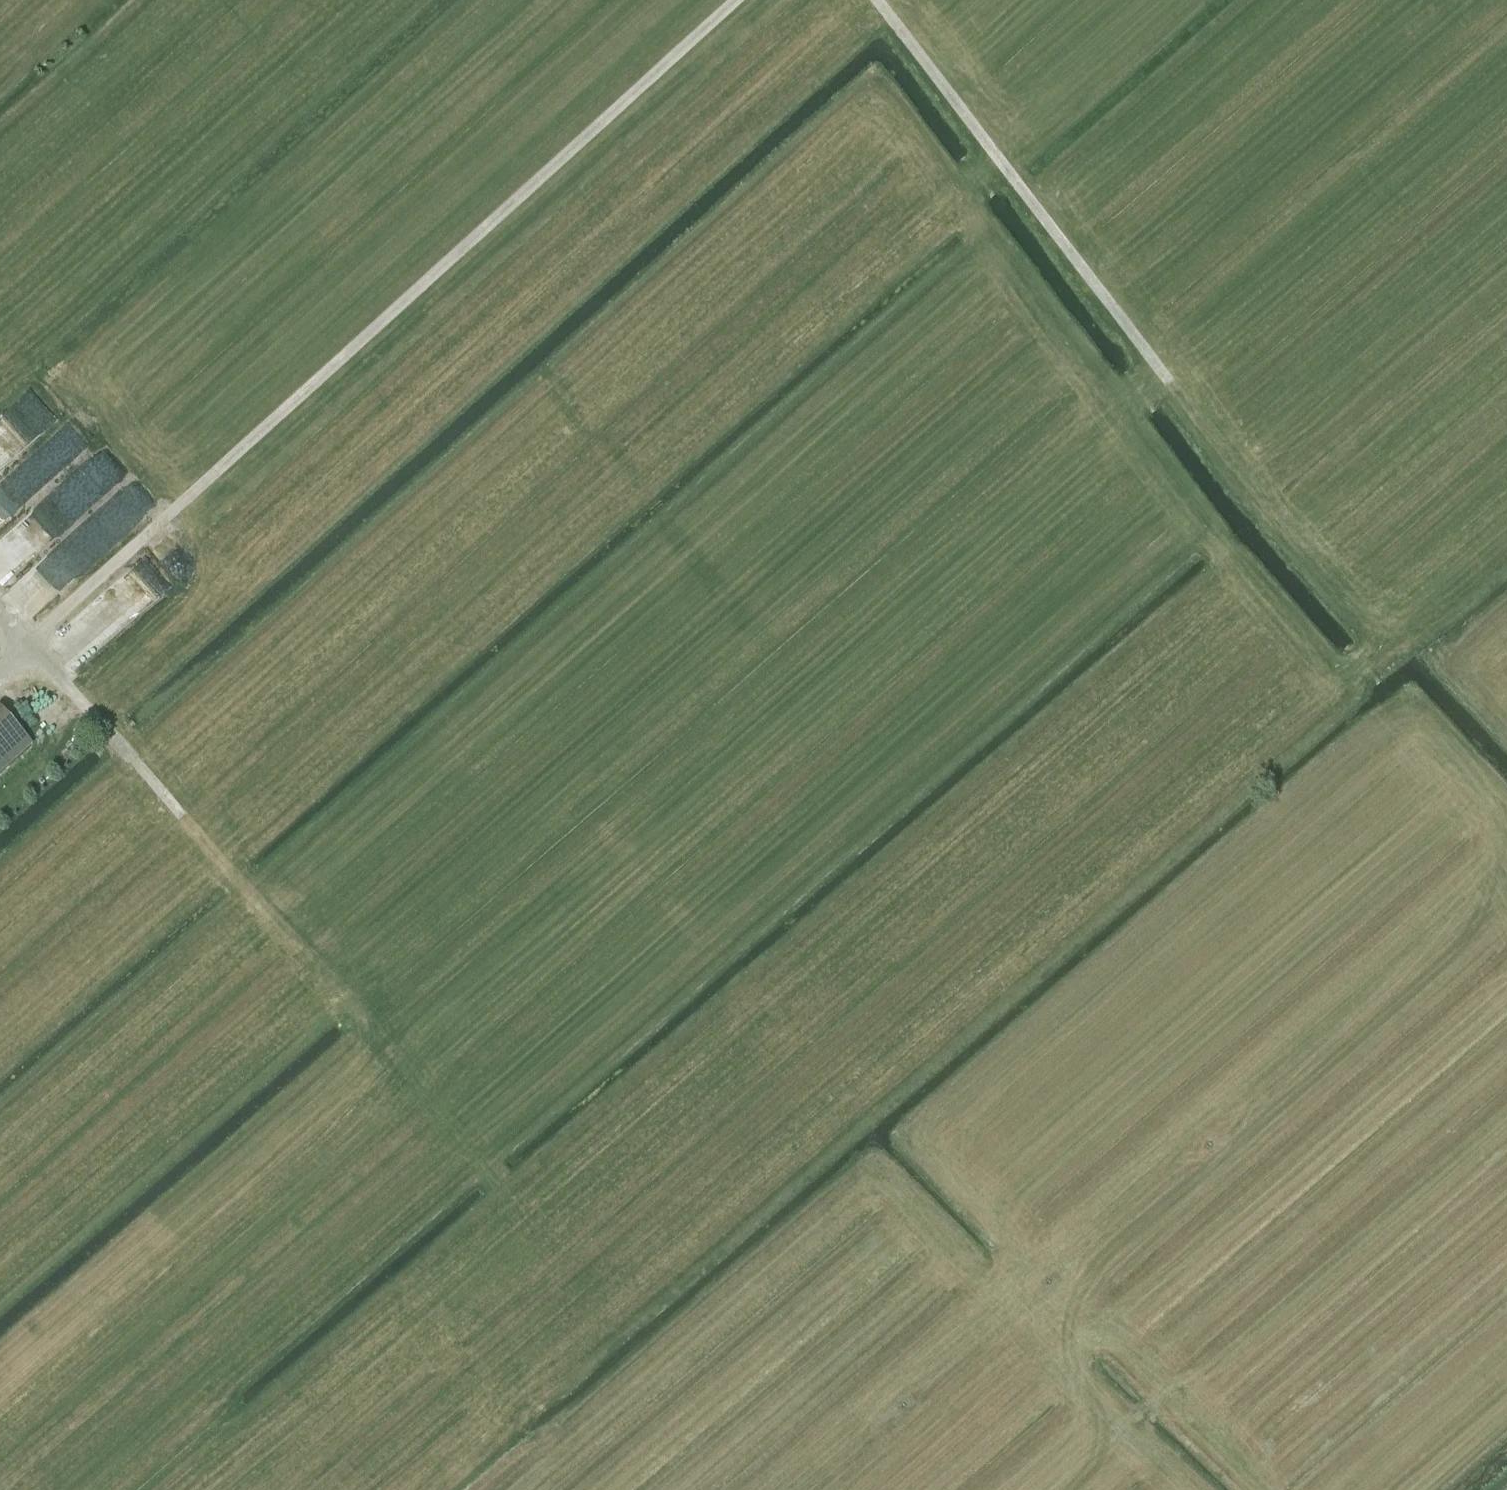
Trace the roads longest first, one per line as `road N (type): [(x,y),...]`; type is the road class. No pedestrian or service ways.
road 1 (track): [(0,666),(738,0)]
road 2 (track): [(877,0),(1166,380)]
road 3 (track): [(28,640),(181,815)]

